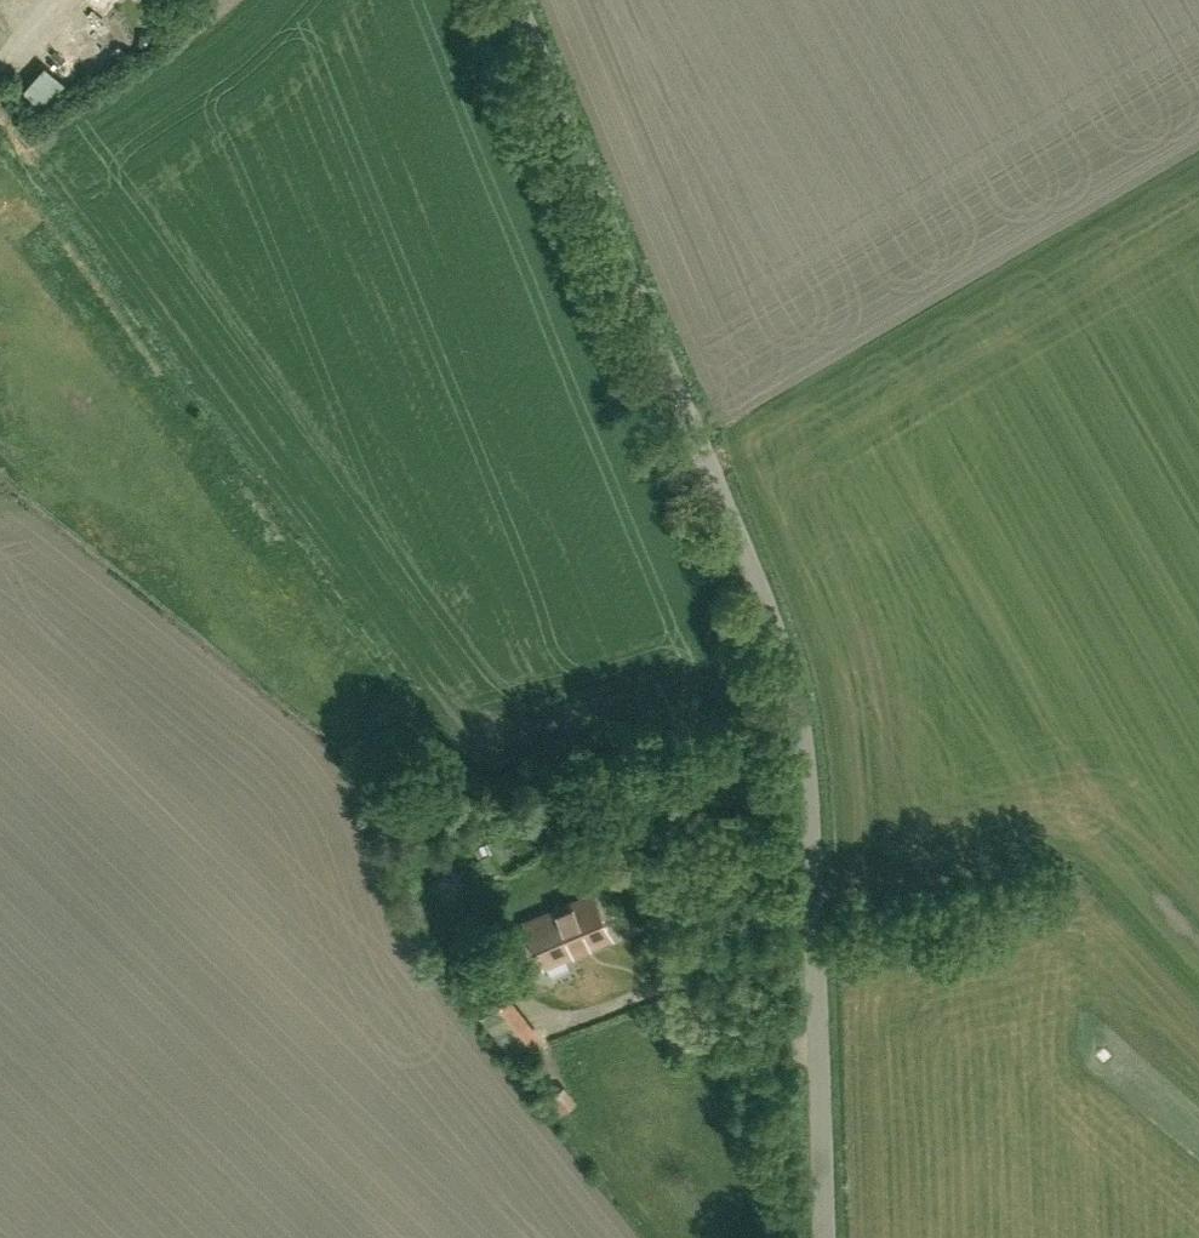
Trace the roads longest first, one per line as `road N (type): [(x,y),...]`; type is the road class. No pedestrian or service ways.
road 1 (unclassified): [(826,1237),(809,792),(794,696),(764,600),(517,0)]

